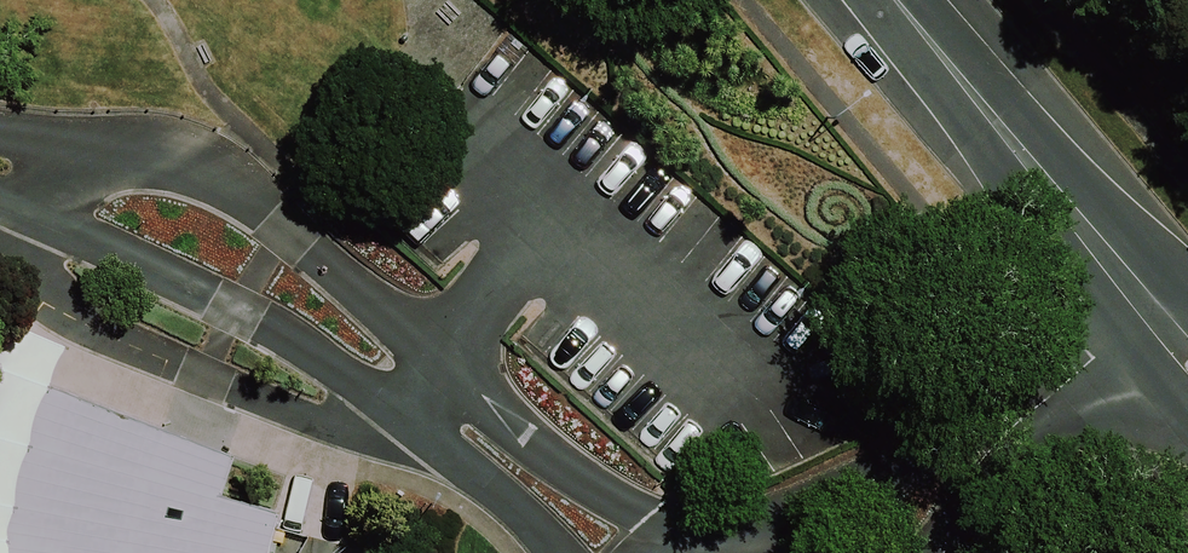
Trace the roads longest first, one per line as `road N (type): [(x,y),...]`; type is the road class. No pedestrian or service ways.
road 1 (unclassified): [(16,172),(128,166),(191,176),(242,198),(346,275),(515,435),(644,512)]
road 2 (unclassified): [(541,552),(527,531),(333,364),(16,172)]
road 3 (tertiary): [(882,0),(1157,334)]
road 4 (unclassified): [(1157,334),(1028,427),(823,552)]
road 5 (unclassified): [(644,512),(681,497),(721,494),(759,504),(817,552)]

